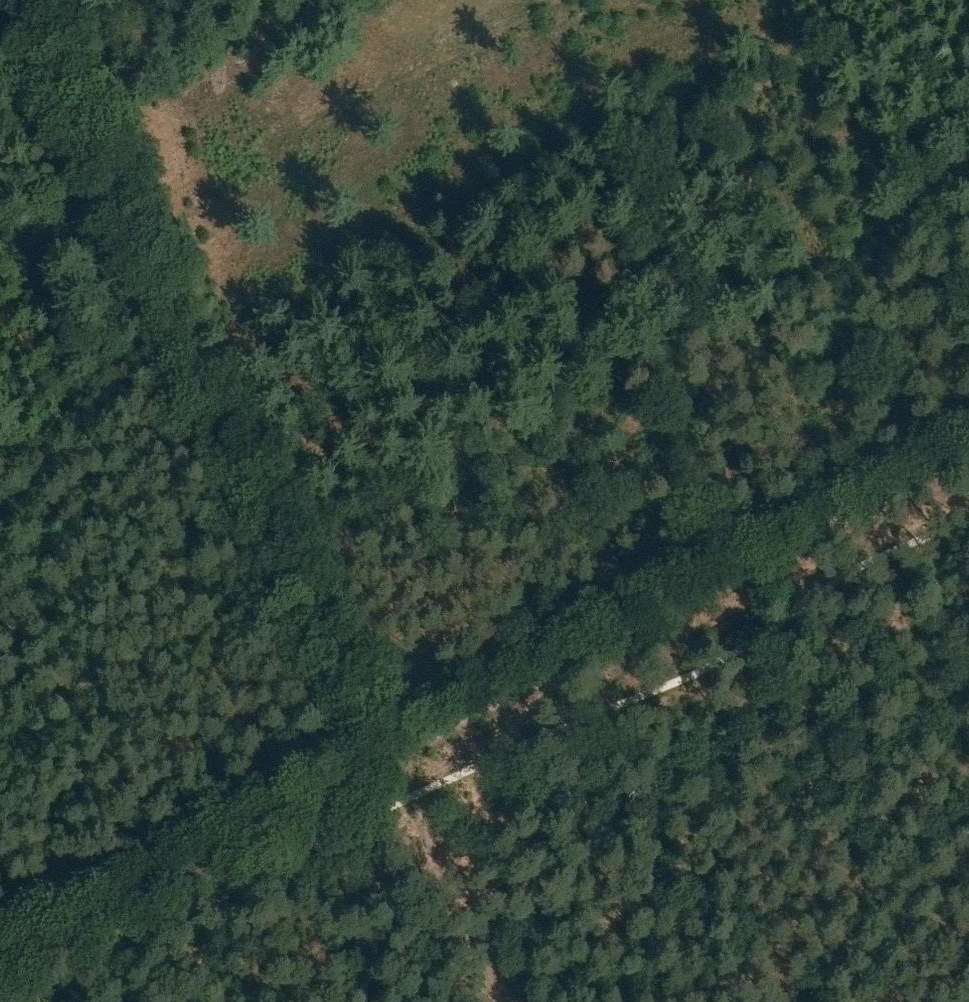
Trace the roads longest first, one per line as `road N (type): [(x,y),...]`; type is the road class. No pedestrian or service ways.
road 1 (track): [(25,0),(402,756)]
road 2 (track): [(968,459),(402,756)]
road 3 (track): [(402,756),(0,967)]
road 4 (track): [(402,756),(519,1001)]

